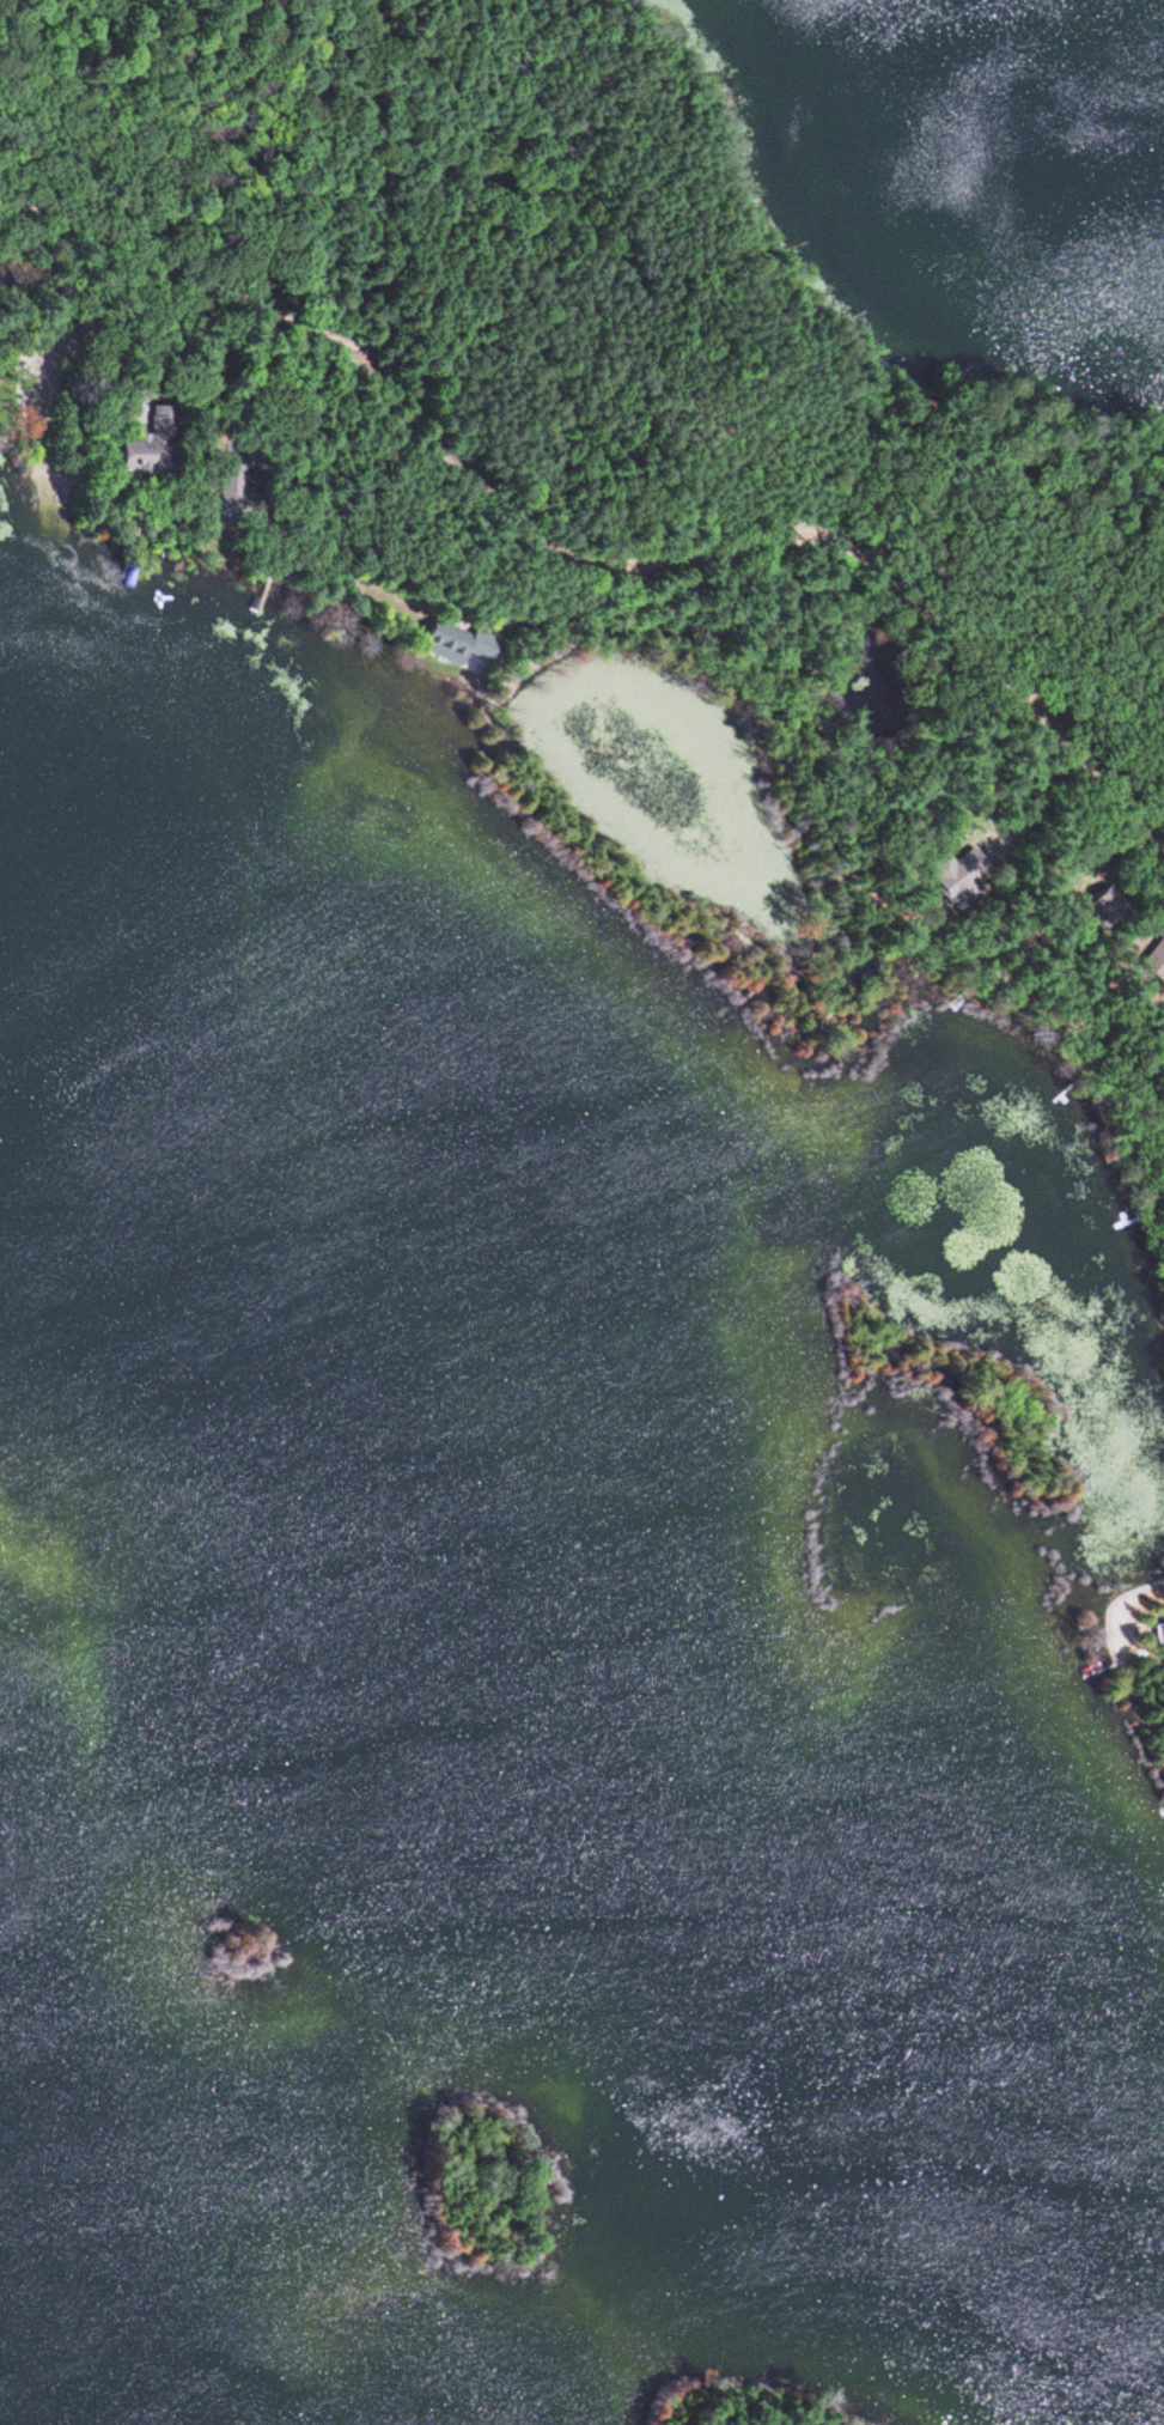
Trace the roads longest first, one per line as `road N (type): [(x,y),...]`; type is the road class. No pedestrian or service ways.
road 1 (residential): [(0,201),(98,217),(327,341),(403,393),(522,524),(583,553),(731,528),(819,535),(914,591),(1058,701),(1163,815)]

